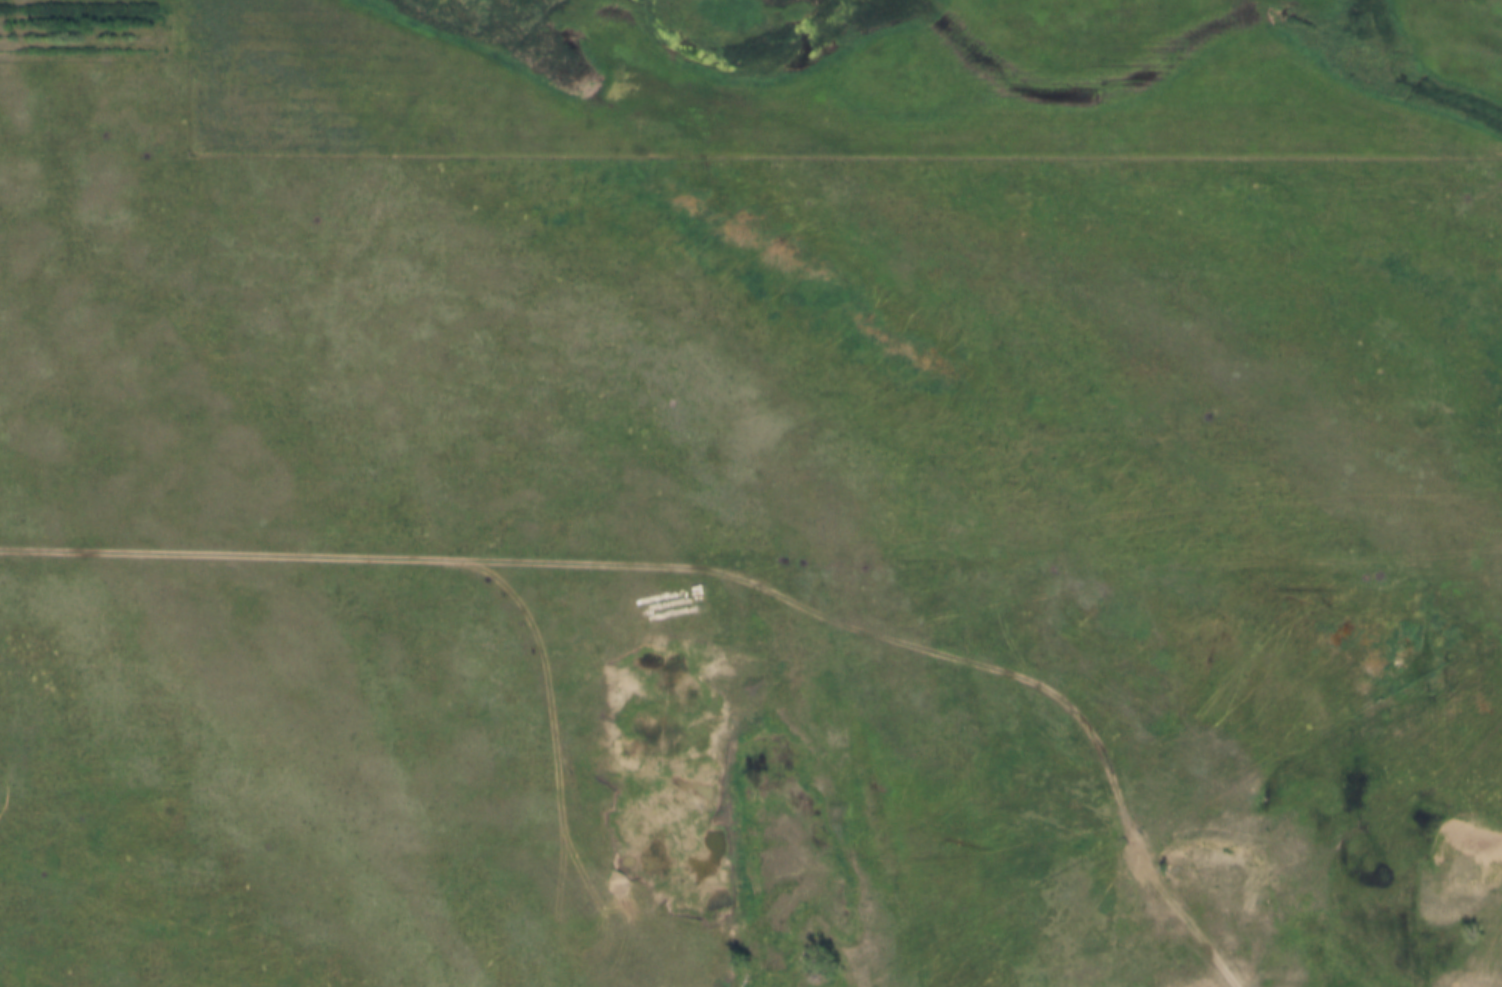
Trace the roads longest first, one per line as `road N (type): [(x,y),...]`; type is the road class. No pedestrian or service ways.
road 1 (track): [(0,546),(509,555),(742,569),(829,617),(1015,671),(1074,699),(1100,733),(1160,900),(1232,986)]

